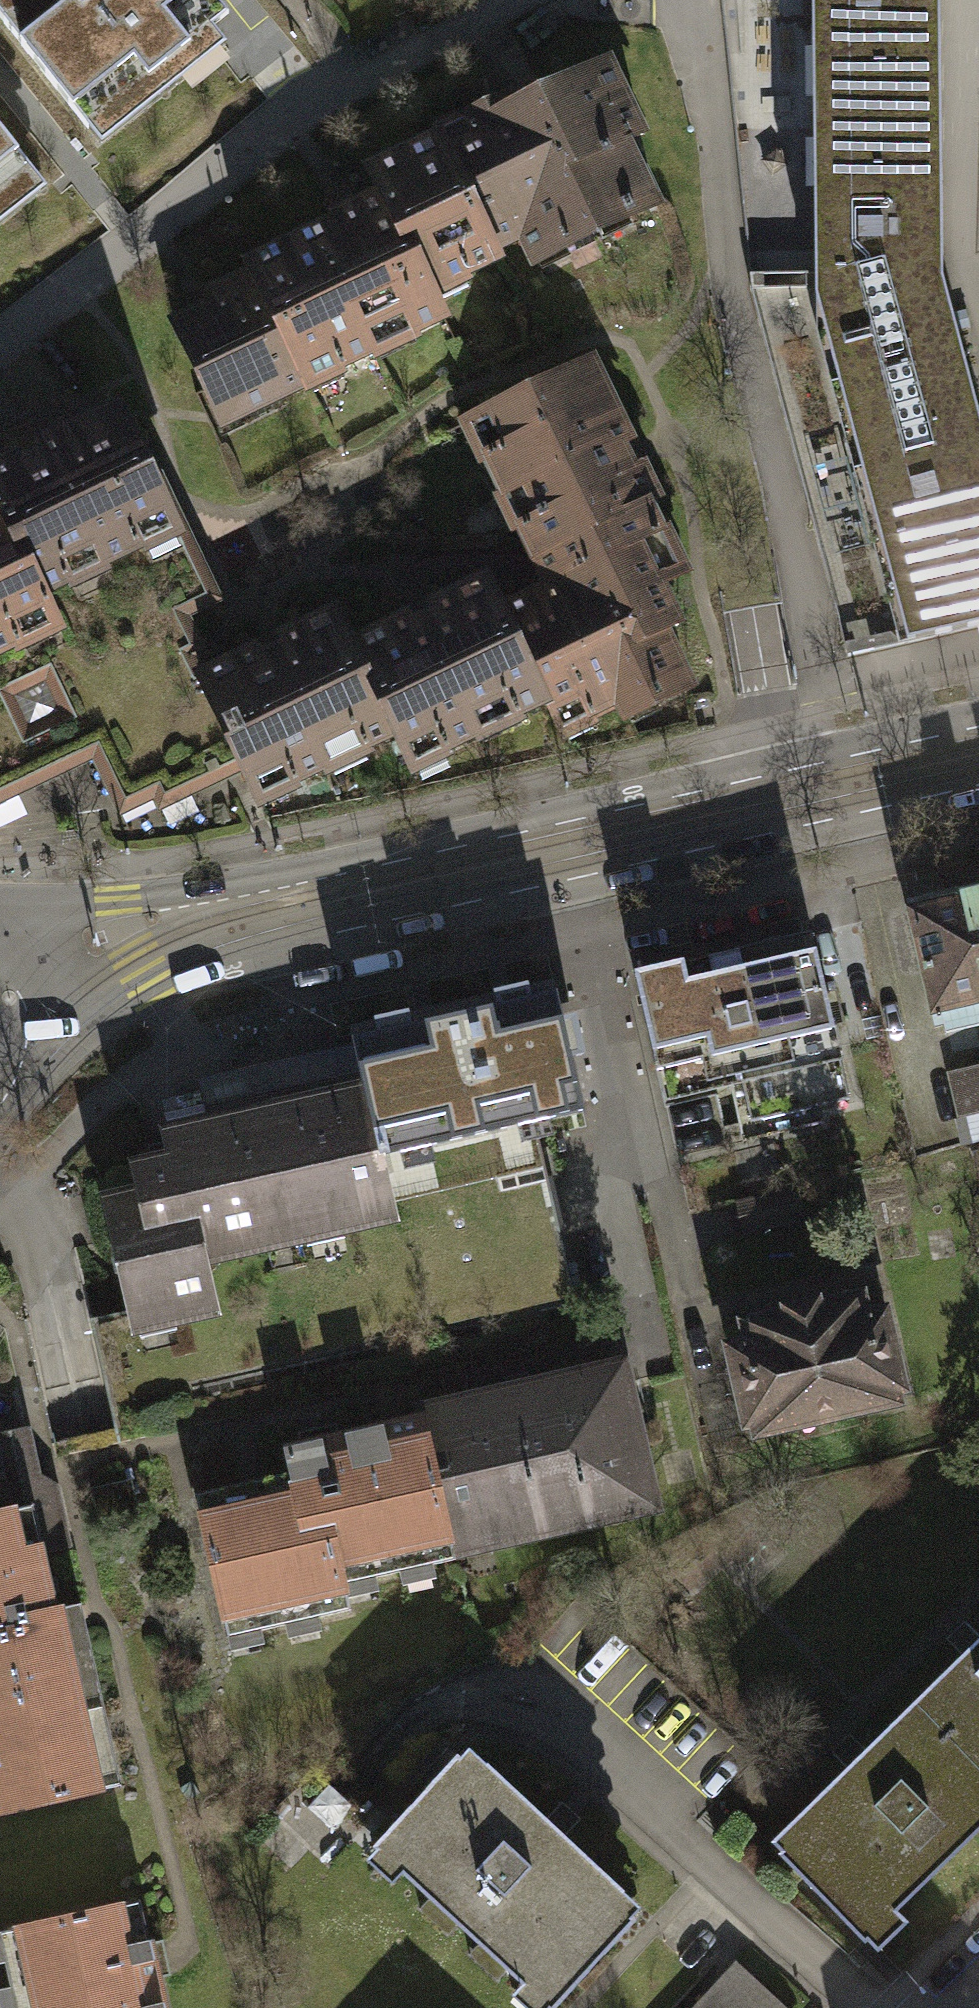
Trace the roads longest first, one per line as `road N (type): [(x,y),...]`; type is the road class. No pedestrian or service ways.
road 1 (secondary): [(978,756),(185,936),(25,986)]

